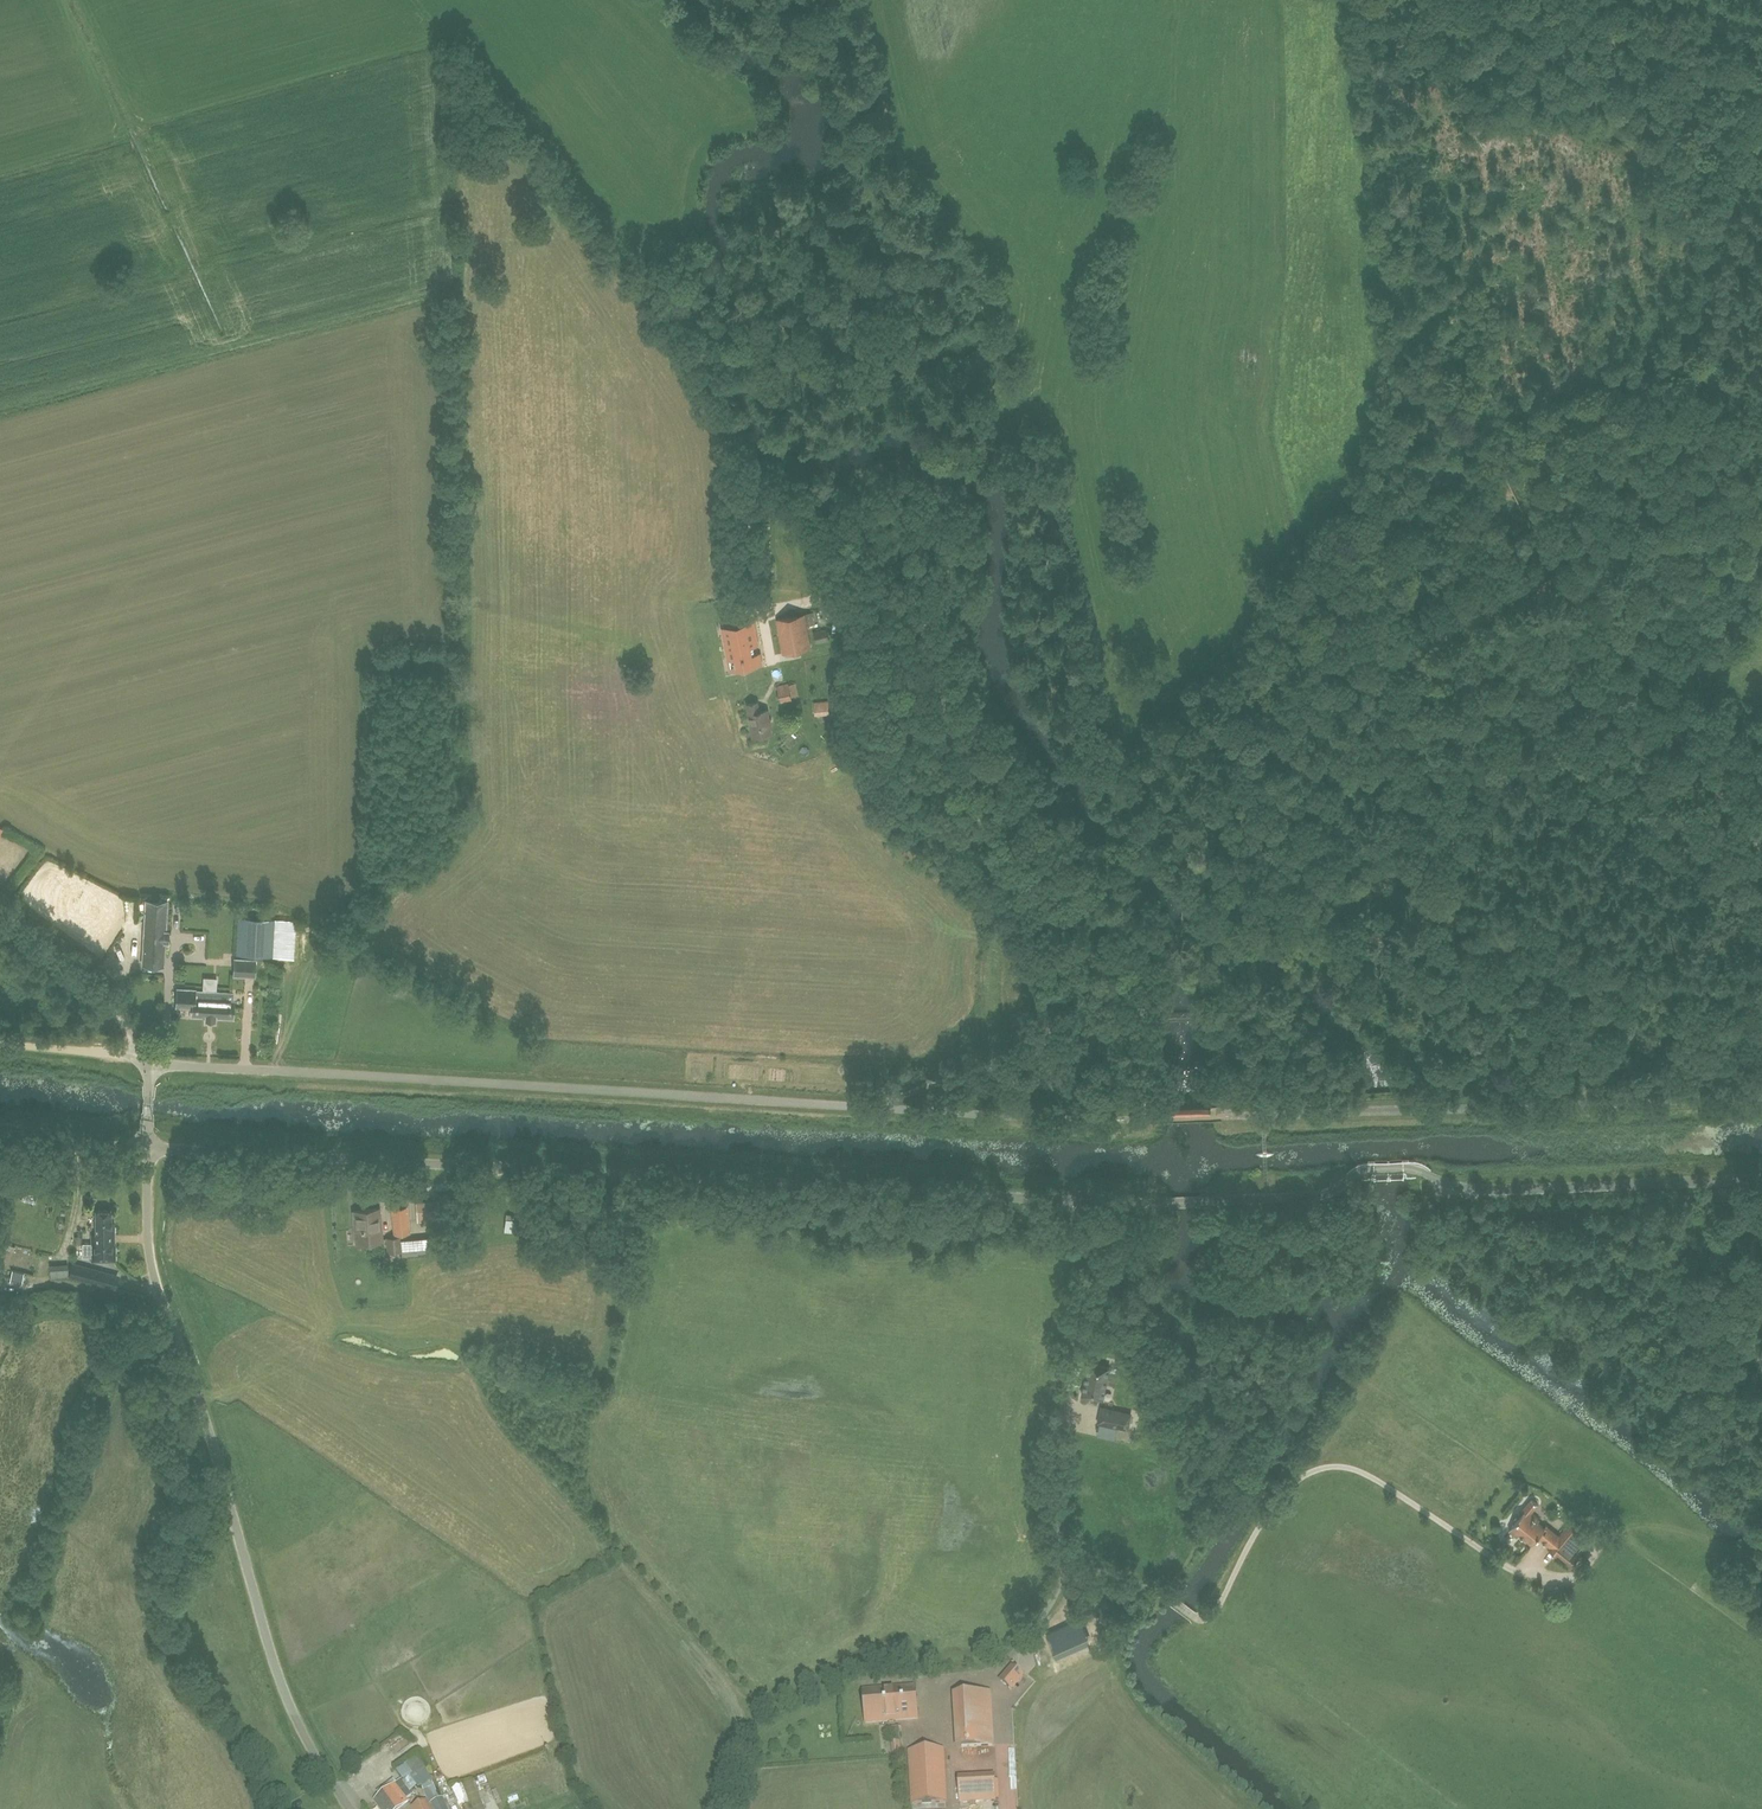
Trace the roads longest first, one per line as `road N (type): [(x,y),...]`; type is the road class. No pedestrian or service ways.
road 1 (unclassified): [(1161,1204),(147,1147)]
road 2 (unclassified): [(1142,1119),(149,1060)]
road 3 (track): [(777,667),(767,611),(852,590),(852,742),(901,846),(1007,894),(1048,1016),(1046,1043),(1029,1055),(876,1107)]
road 4 (unclassified): [(350,1808),(318,1762),(279,1679),(165,1309),(149,1235),(147,1147)]
road 5 (unclassified): [(1761,1180),(1469,1189),(1412,1170)]
road 6 (unclassified): [(1161,1204),(1300,1200),(1367,1171),(1412,1170)]
road 7 (unclassified): [(149,1060),(111,999),(0,913)]
road 8 (track): [(149,1060),(0,1044)]
road 9 (unclassified): [(147,1147),(0,1137)]
road 10 (track): [(807,1711),(764,1731),(746,1808)]
road 11 (unclassified): [(1637,1102),(1761,1096)]

